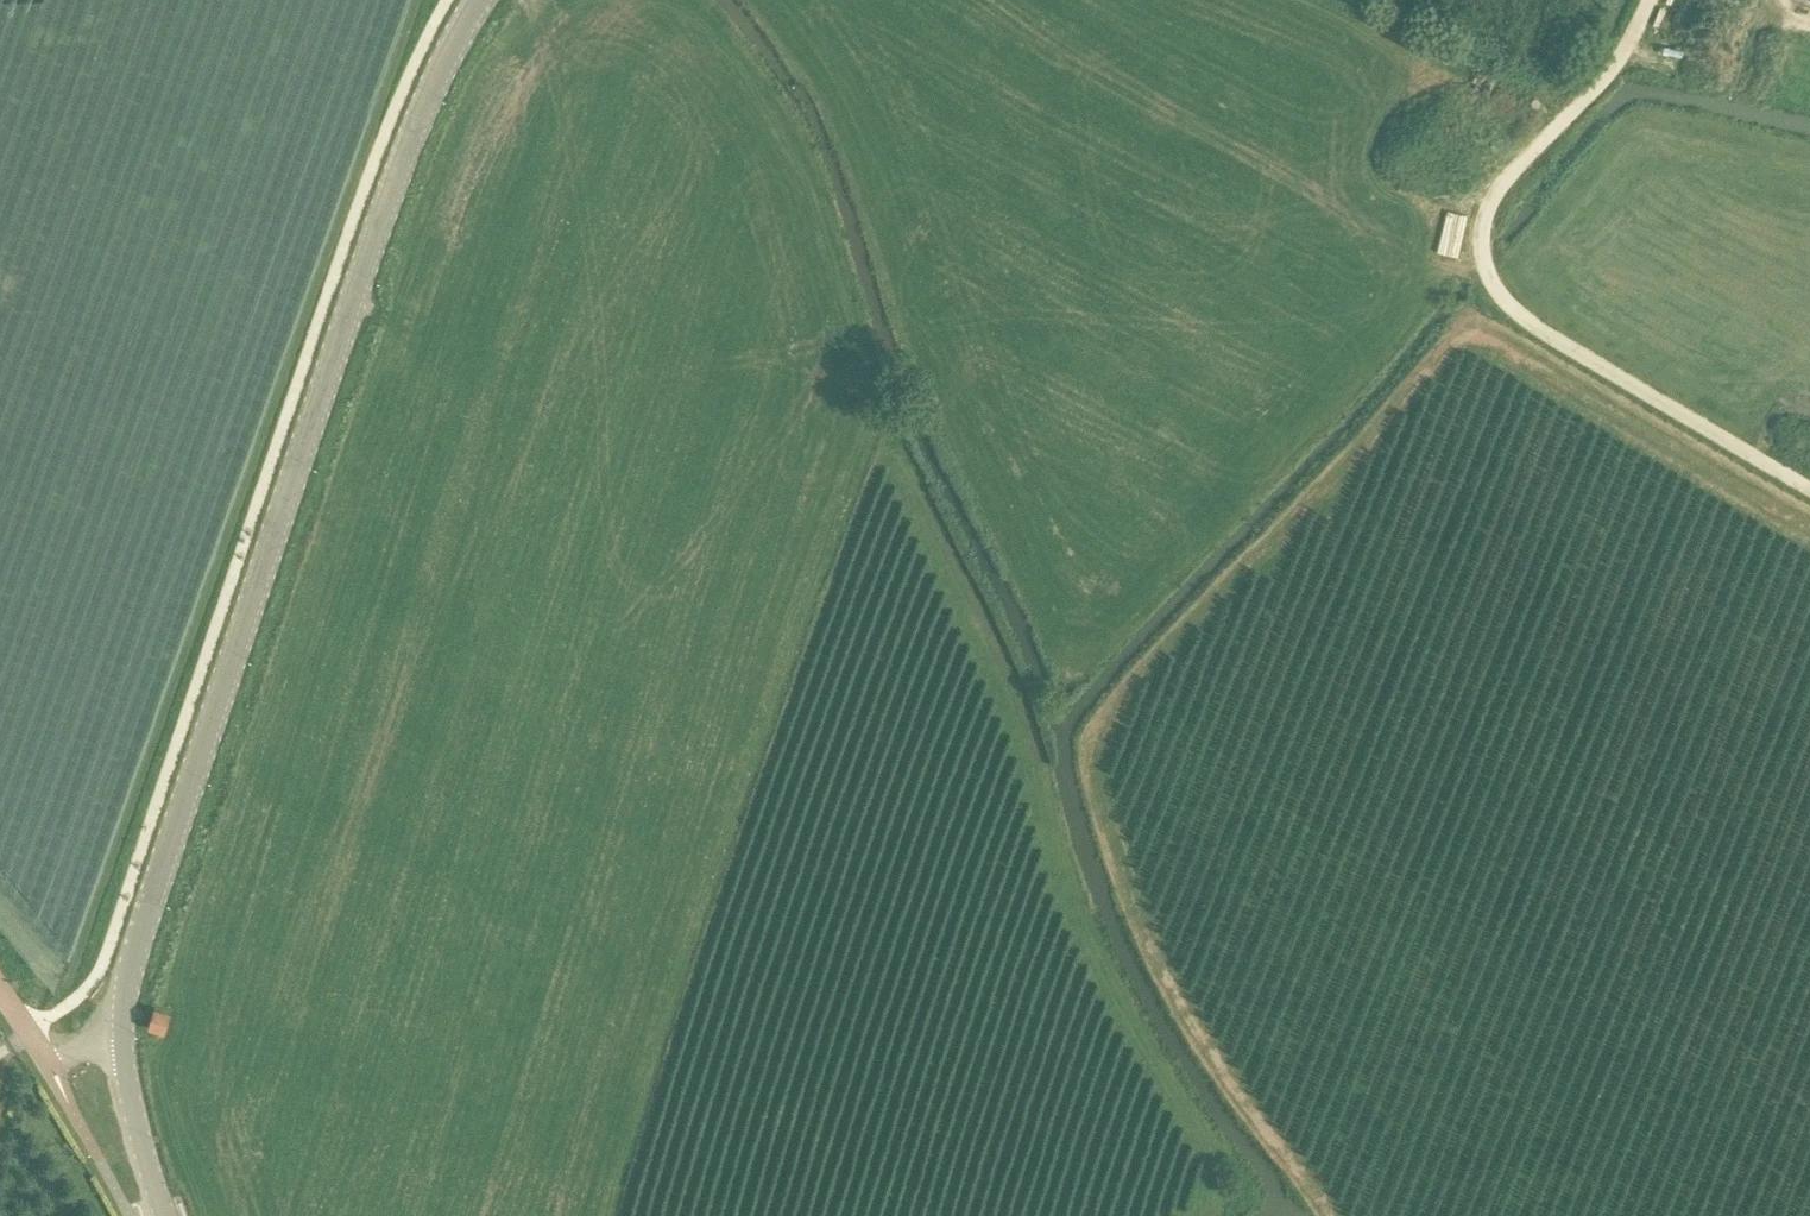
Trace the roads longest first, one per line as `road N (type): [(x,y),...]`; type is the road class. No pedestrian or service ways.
road 1 (track): [(1326,1215),(1188,1010),(1132,898),(1099,773),(1140,675),(1365,447),(1452,343),(1471,336),(1488,337),(1809,527)]
road 2 (tertiary): [(125,1036),(136,946),(404,159),(479,0)]
road 3 (track): [(1649,0),(1614,65),(1496,192),(1484,216),(1483,257),(1509,306),(1531,322),(1809,487)]
road 4 (tertiary): [(166,1215),(132,1096),(125,1036)]
road 5 (unclassified): [(0,993),(49,1066),(125,1036)]

